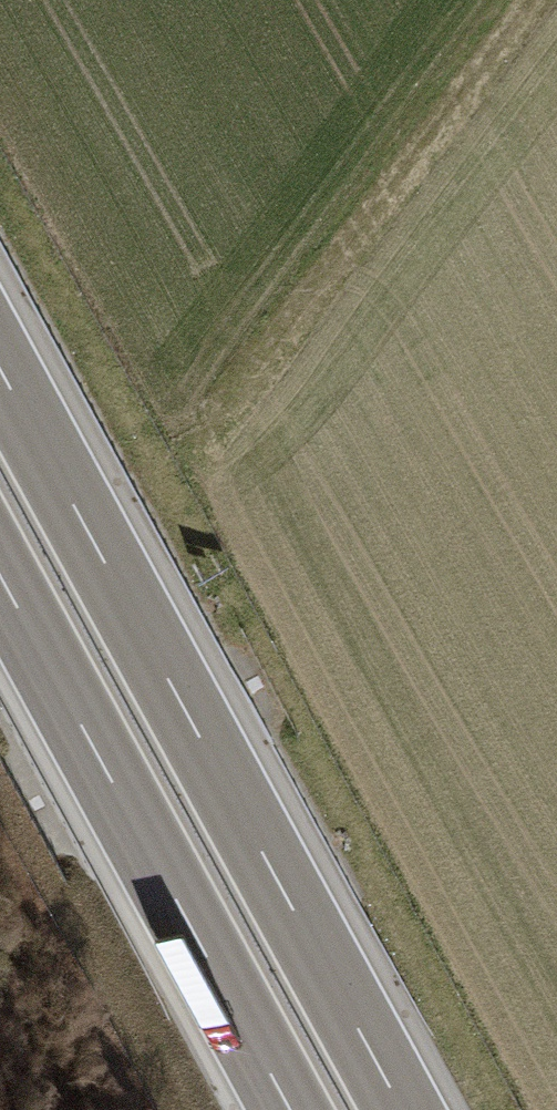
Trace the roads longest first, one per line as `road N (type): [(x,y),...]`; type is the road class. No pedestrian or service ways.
road 1 (motorway): [(404,1109),(0,366)]
road 2 (motorway): [(0,580),(287,1109)]
road 3 (track): [(215,422),(541,0)]

